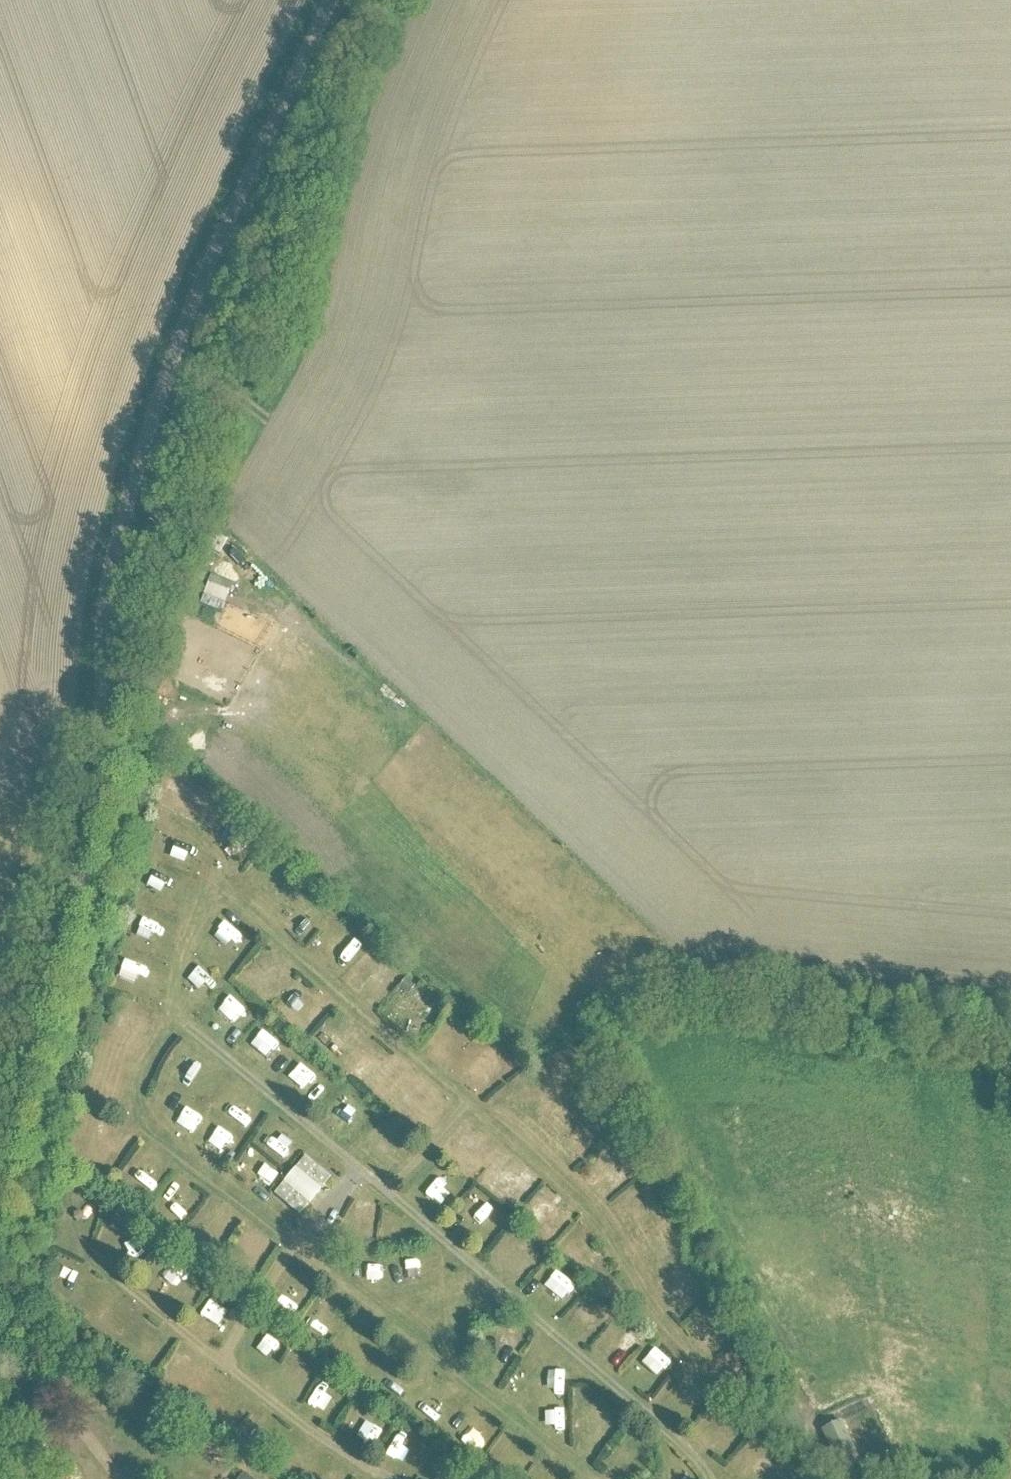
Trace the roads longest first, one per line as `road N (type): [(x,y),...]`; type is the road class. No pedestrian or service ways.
road 1 (unclassified): [(0,1191),(102,766),(101,630),(127,506),(204,277),(332,0)]

